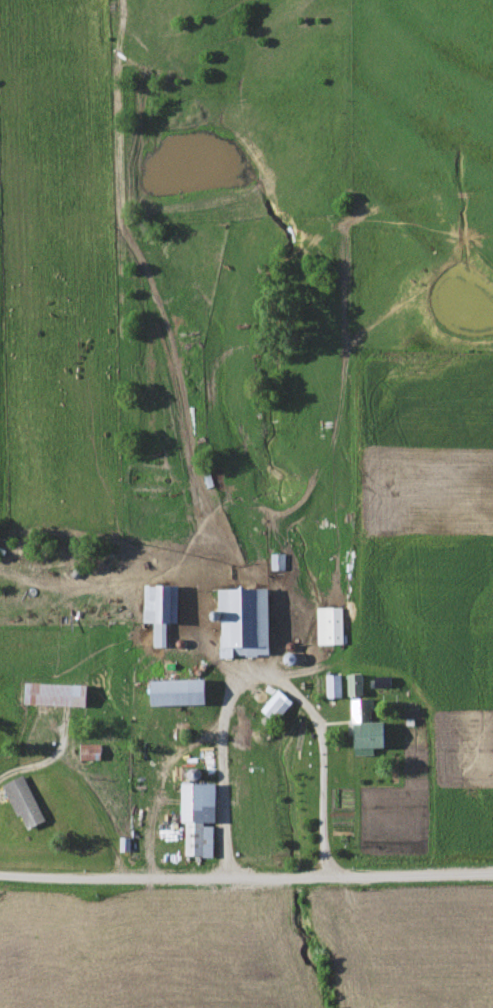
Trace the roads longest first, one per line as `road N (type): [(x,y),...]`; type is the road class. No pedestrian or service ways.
road 1 (residential): [(0,880),(492,875)]

